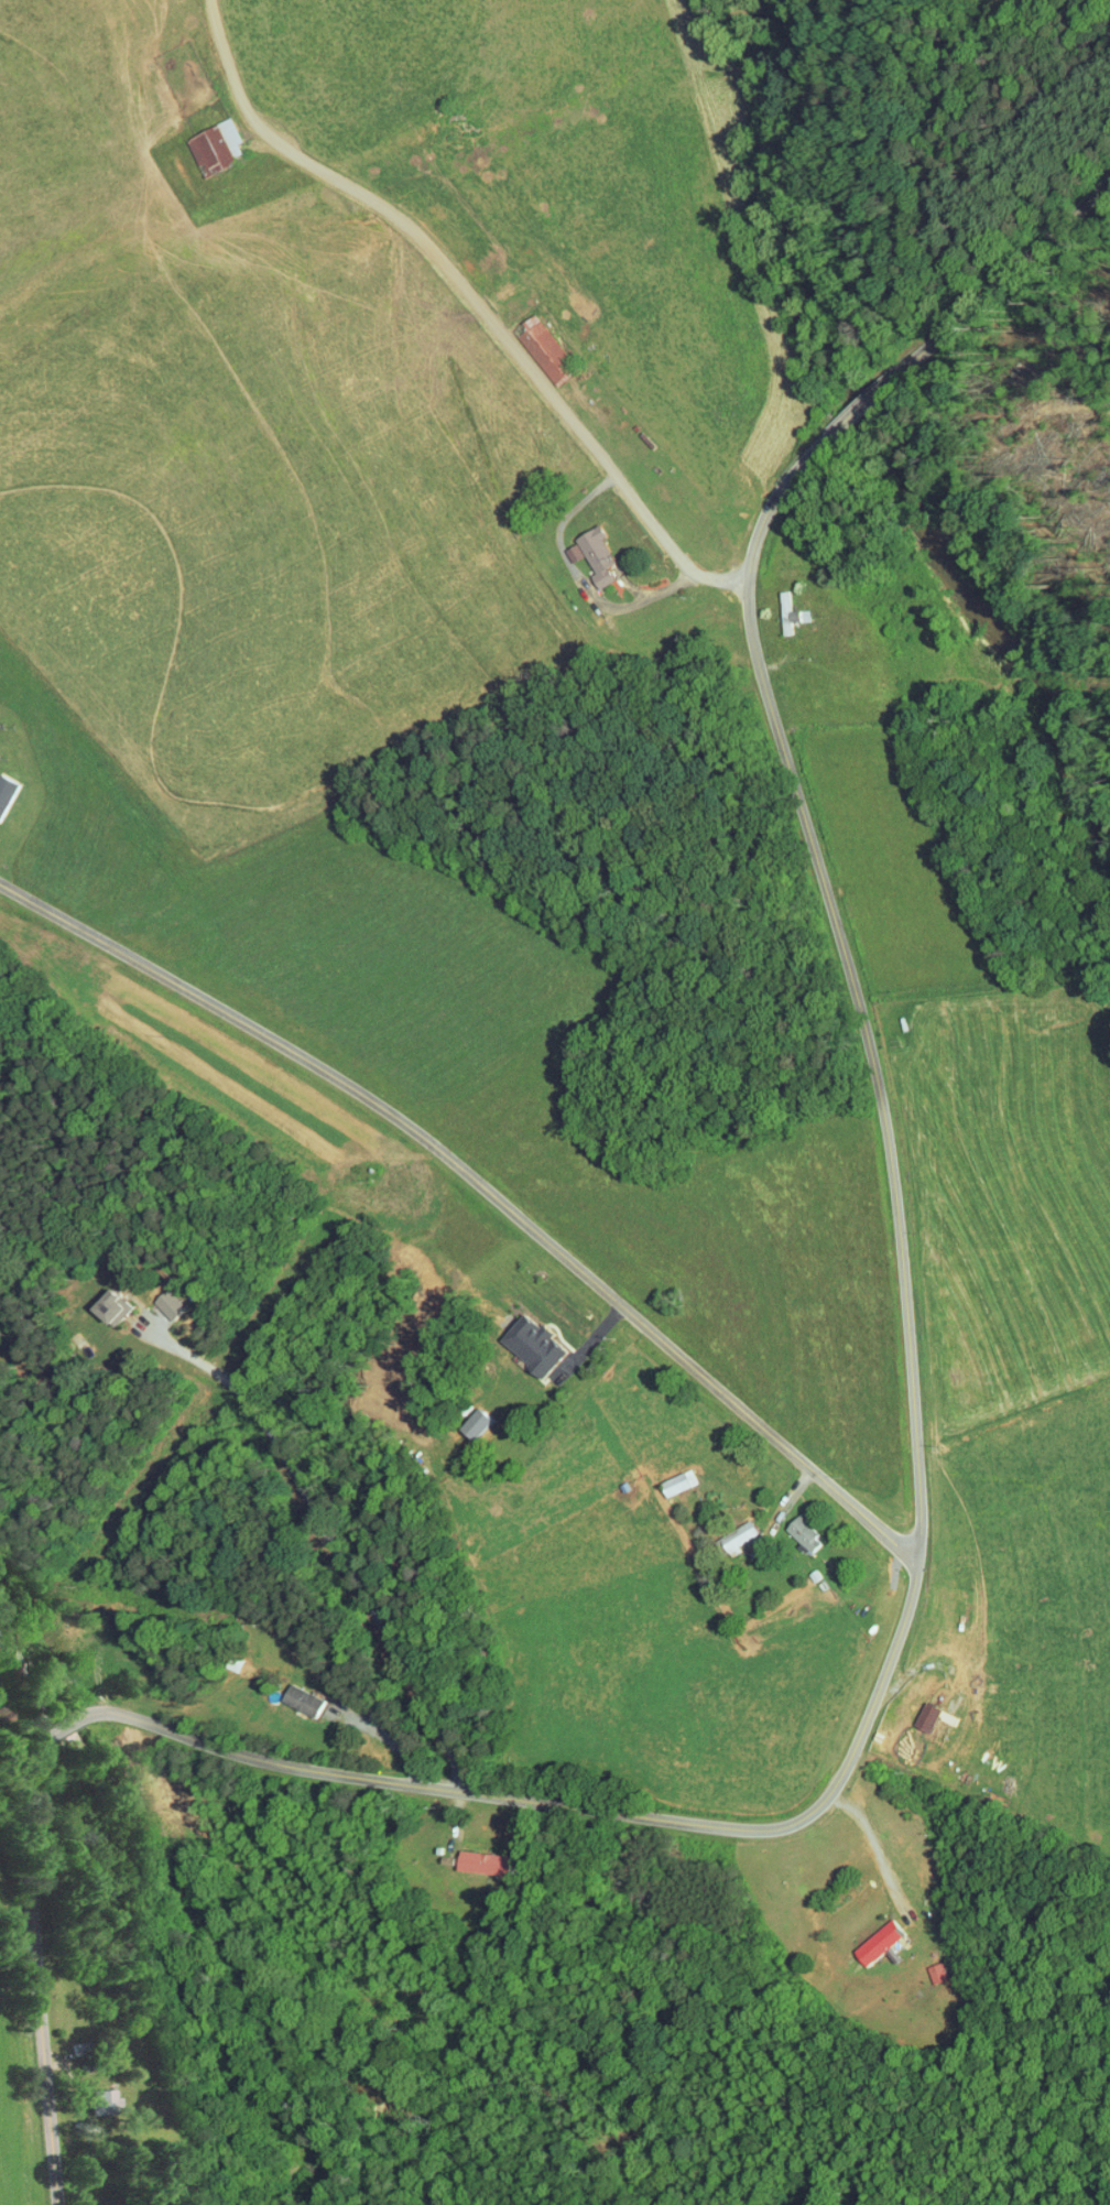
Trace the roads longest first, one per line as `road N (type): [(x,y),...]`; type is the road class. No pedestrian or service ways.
road 1 (residential): [(71,2204),(46,1967),(29,1944),(29,1786),(42,1744),(90,1709),(461,1792),(777,1829),(829,1796),(877,1734),(901,1675),(922,1560),(860,1093),(796,917),(768,778),(746,585)]
road 2 (residential): [(922,1560),(373,1094),(0,882)]
road 3 (residential): [(746,585),(683,562),(467,289),(404,221),(258,129),(187,0)]
road 4 (residential): [(746,585),(766,511),(836,428),(889,374),(1109,202)]

